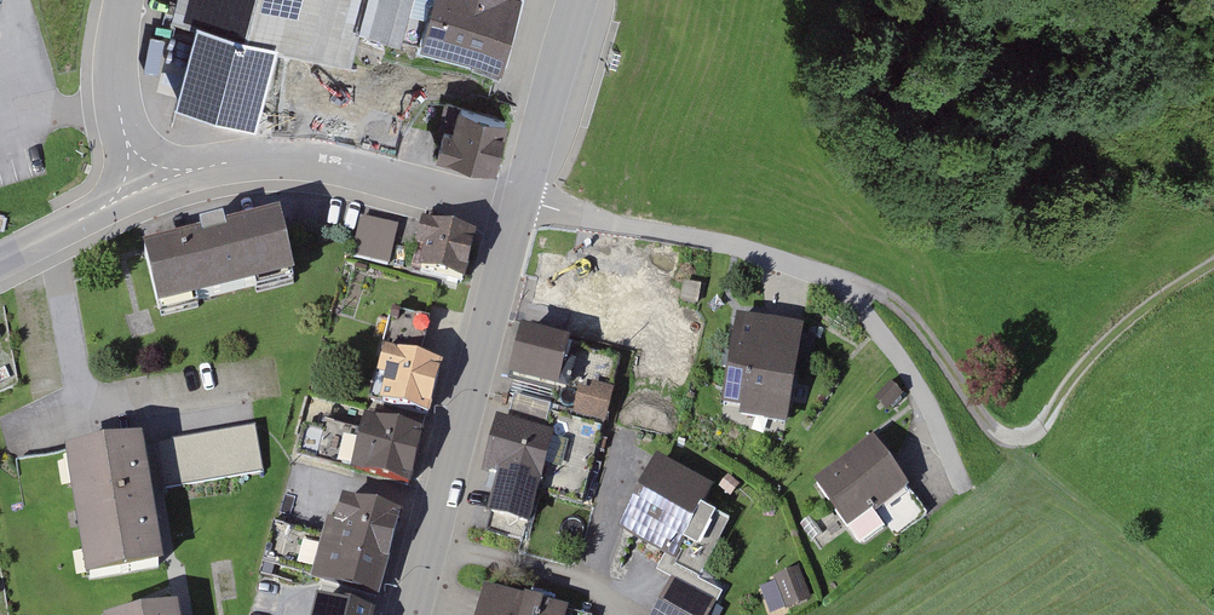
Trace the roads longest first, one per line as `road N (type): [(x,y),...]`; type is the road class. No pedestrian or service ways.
road 1 (track): [(1213,266),(1126,322),(1038,438),(1013,442),(993,433),(874,290),(521,203)]
road 2 (secondary): [(521,203),(414,614)]
road 3 (residential): [(145,187),(269,158),(521,203)]
road 4 (secondary): [(578,0),(521,203)]
road 5 (residential): [(120,0),(118,112),(145,187)]
road 6 (residential): [(0,261),(145,187)]

